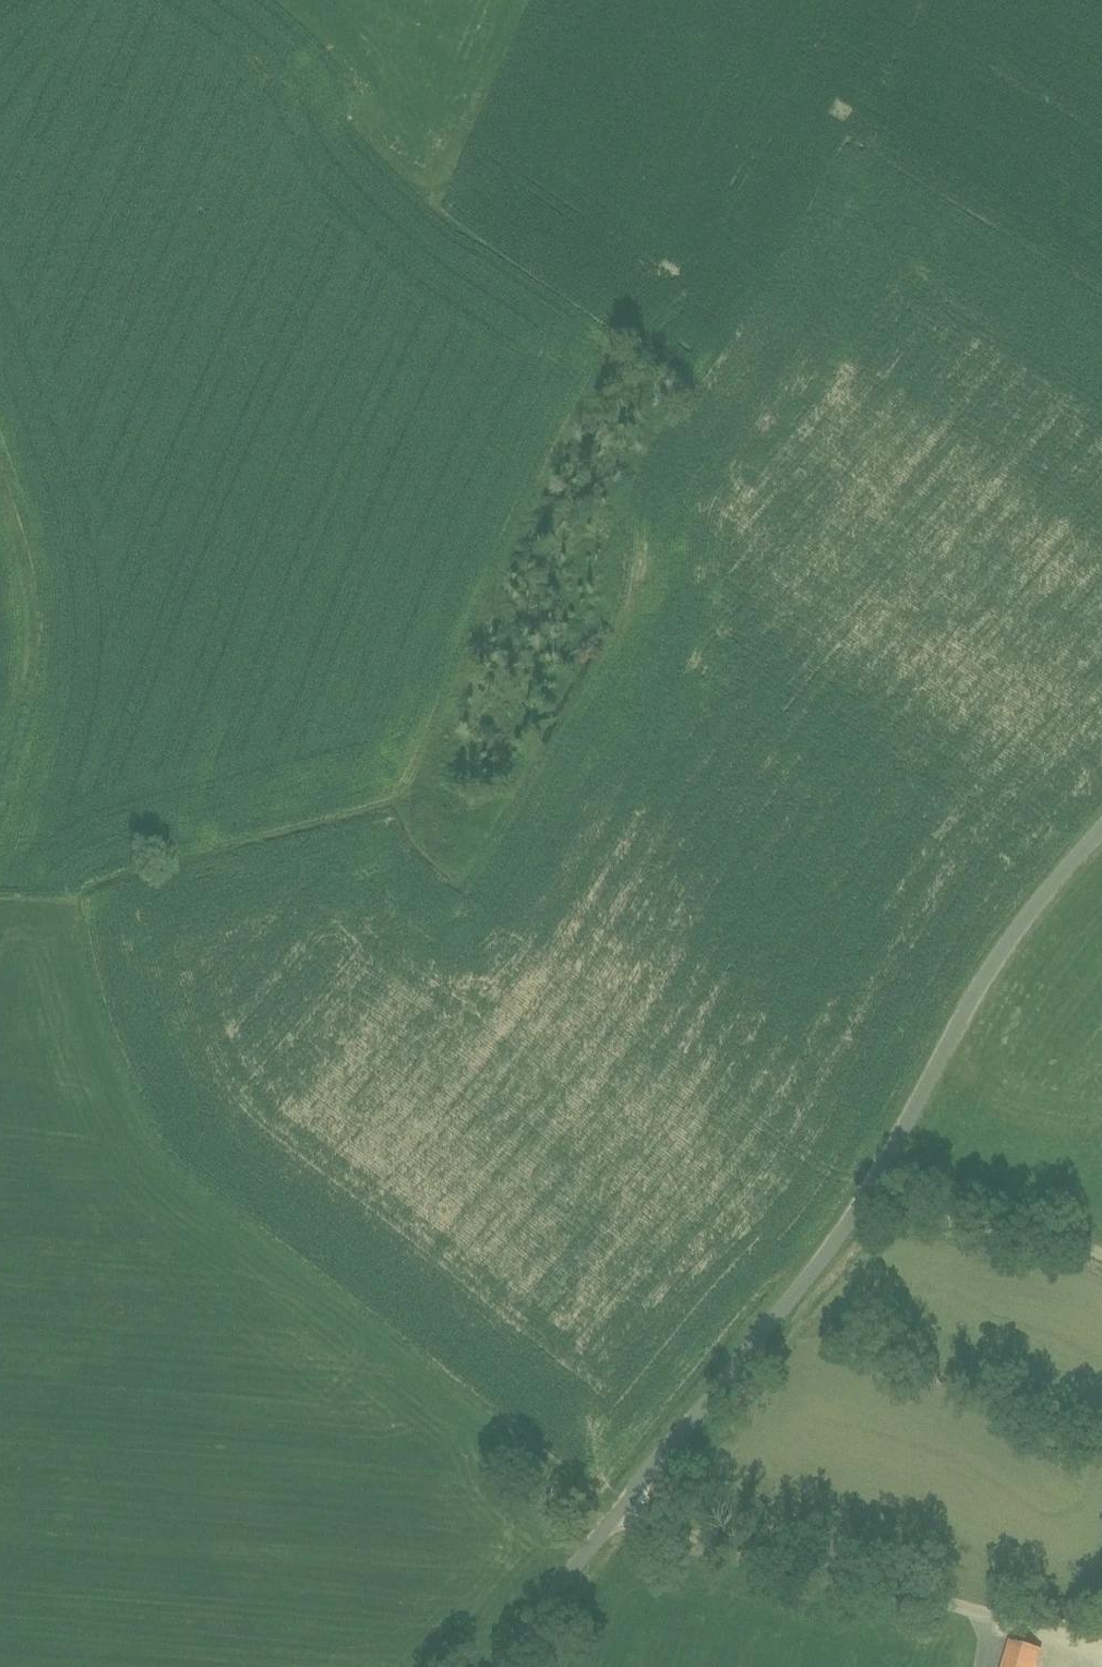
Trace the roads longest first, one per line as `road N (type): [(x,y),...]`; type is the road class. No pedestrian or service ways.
road 1 (residential): [(494,1666),(845,1229),(990,969),(1101,831)]

